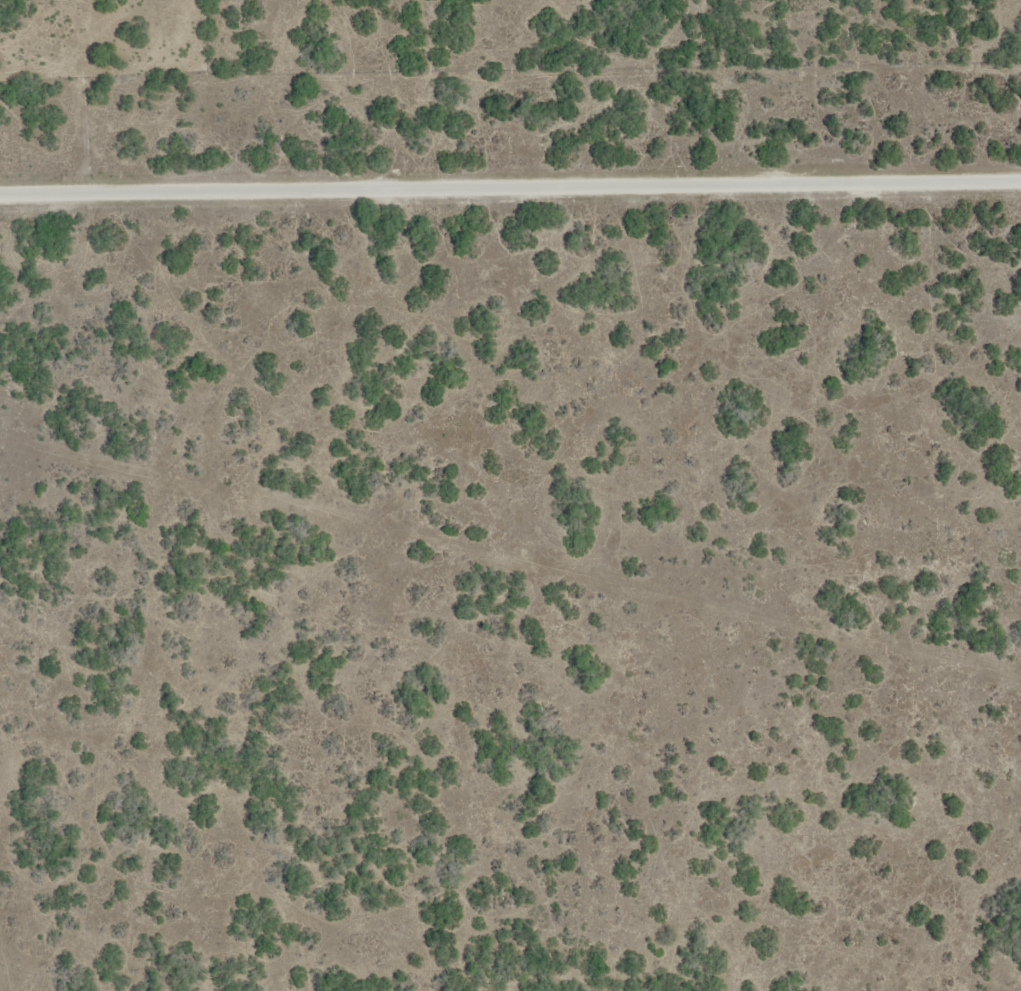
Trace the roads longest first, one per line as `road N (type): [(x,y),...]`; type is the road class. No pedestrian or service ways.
road 1 (residential): [(0,194),(1020,176)]

